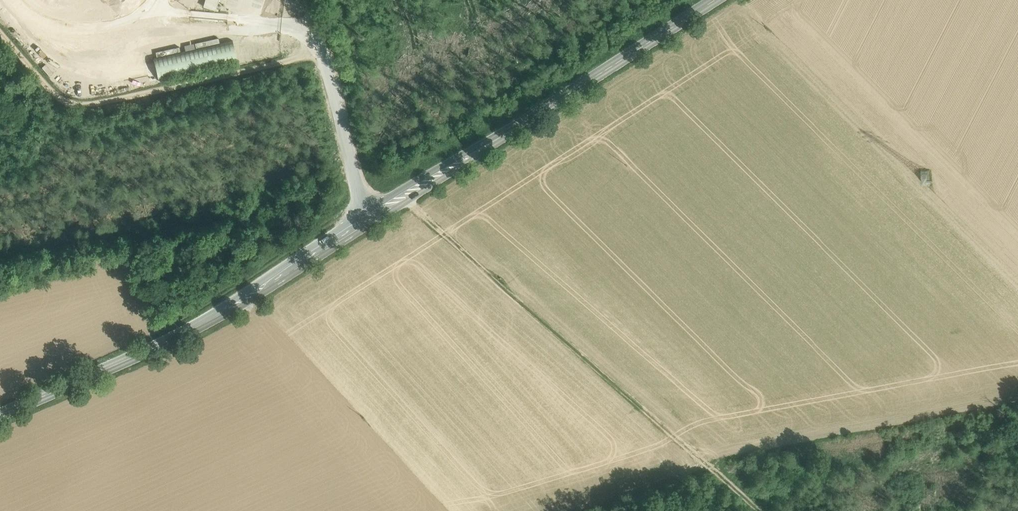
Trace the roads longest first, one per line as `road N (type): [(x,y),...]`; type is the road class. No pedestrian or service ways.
road 1 (track): [(764,510),(408,195)]
road 2 (secondary): [(0,415),(165,342),(371,219)]
road 3 (secondary): [(371,219),(713,0)]
road 4 (track): [(0,33),(47,87),(87,104),(324,54)]
road 5 (unclassified): [(371,219),(310,0)]

